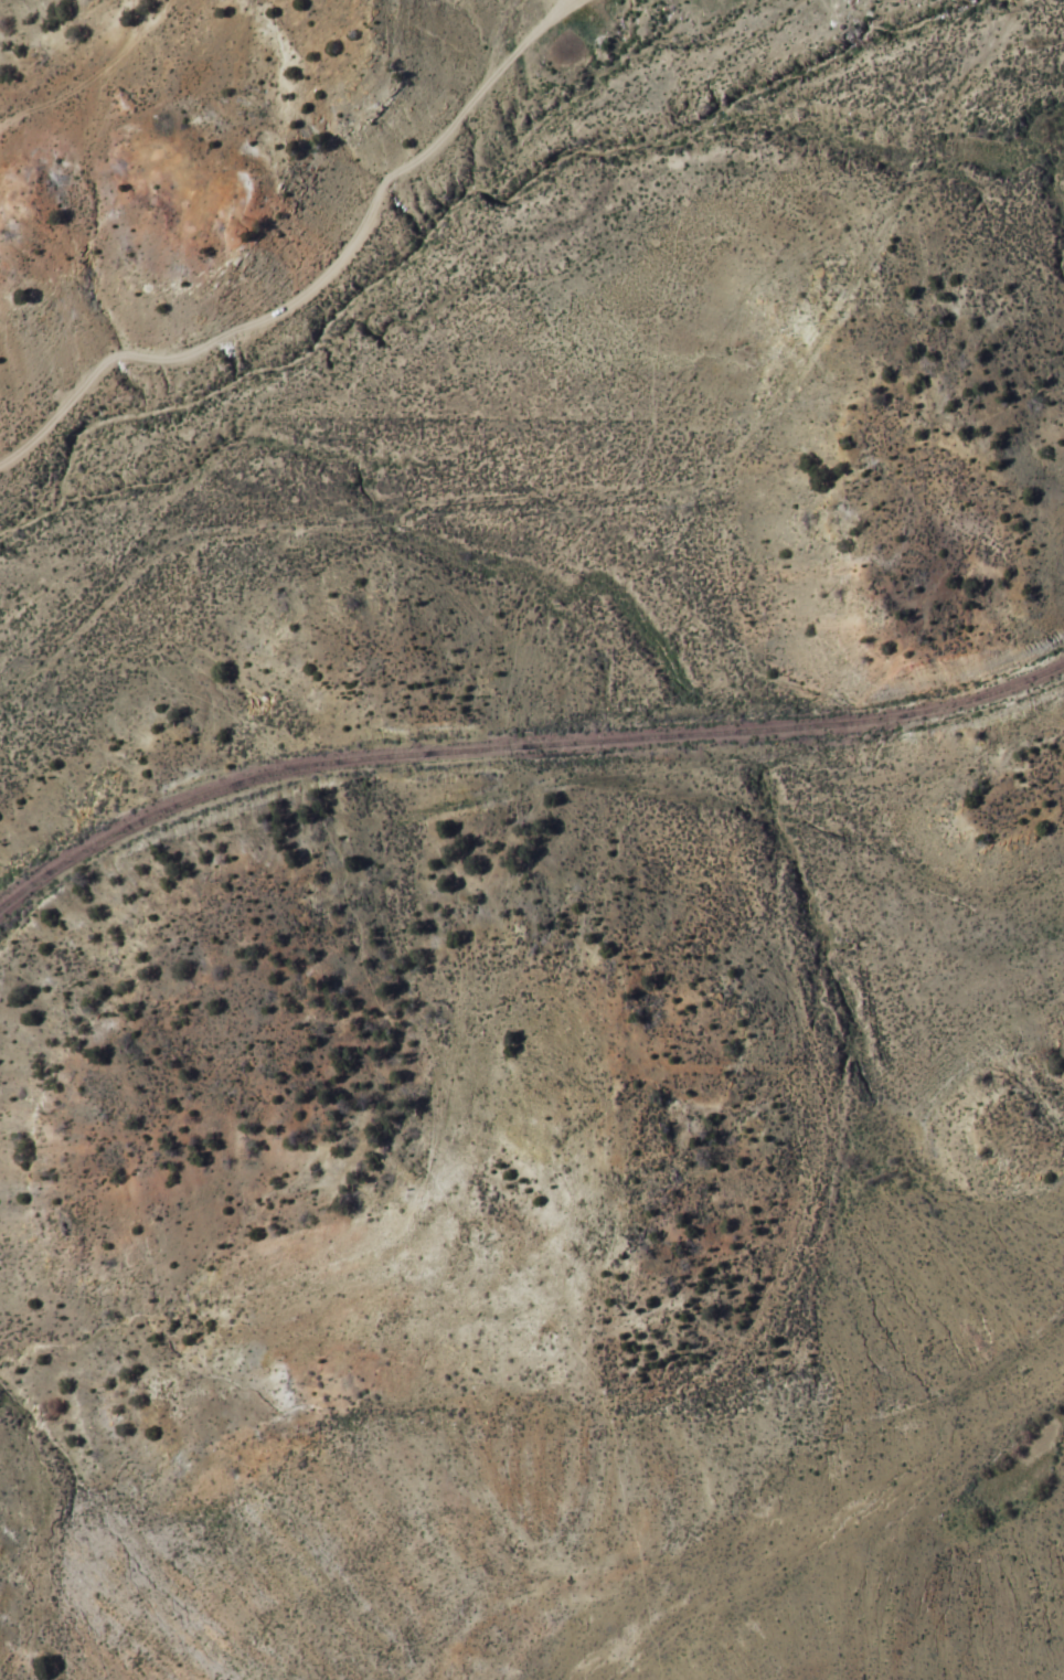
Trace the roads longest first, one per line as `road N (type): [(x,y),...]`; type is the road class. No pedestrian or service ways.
road 1 (residential): [(460,0),(447,52),(302,231),(291,272),(181,348),(43,400),(0,436)]

